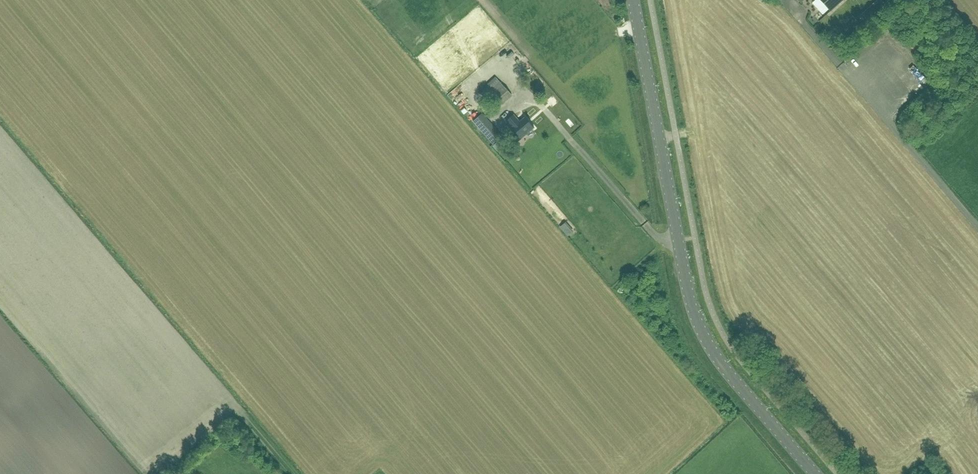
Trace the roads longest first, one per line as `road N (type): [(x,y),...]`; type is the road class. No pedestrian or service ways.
road 1 (secondary): [(814,473),(698,325),(634,0)]

